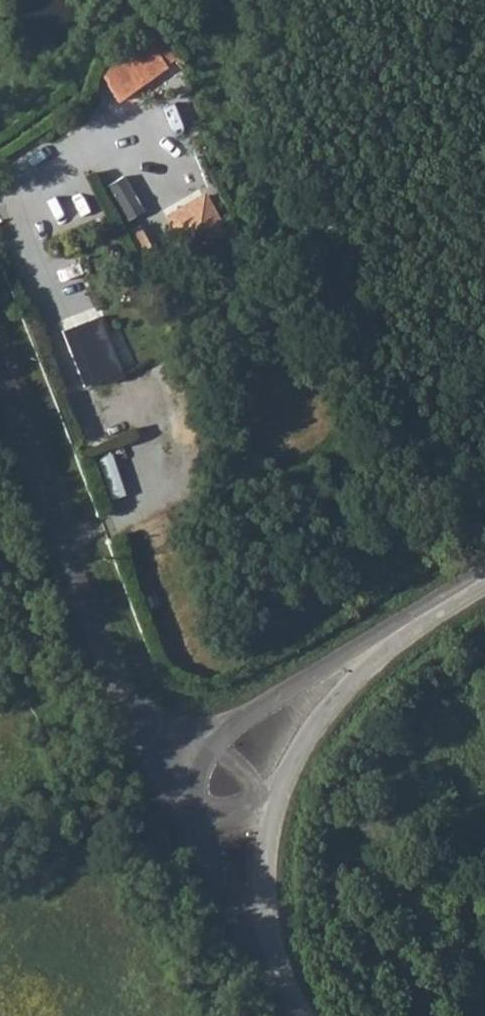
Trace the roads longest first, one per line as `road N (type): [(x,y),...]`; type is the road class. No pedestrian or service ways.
road 1 (residential): [(0,367),(150,759),(181,814)]
road 2 (unclassified): [(484,573),(433,606),(181,814)]
road 3 (residential): [(181,814),(300,1015)]

